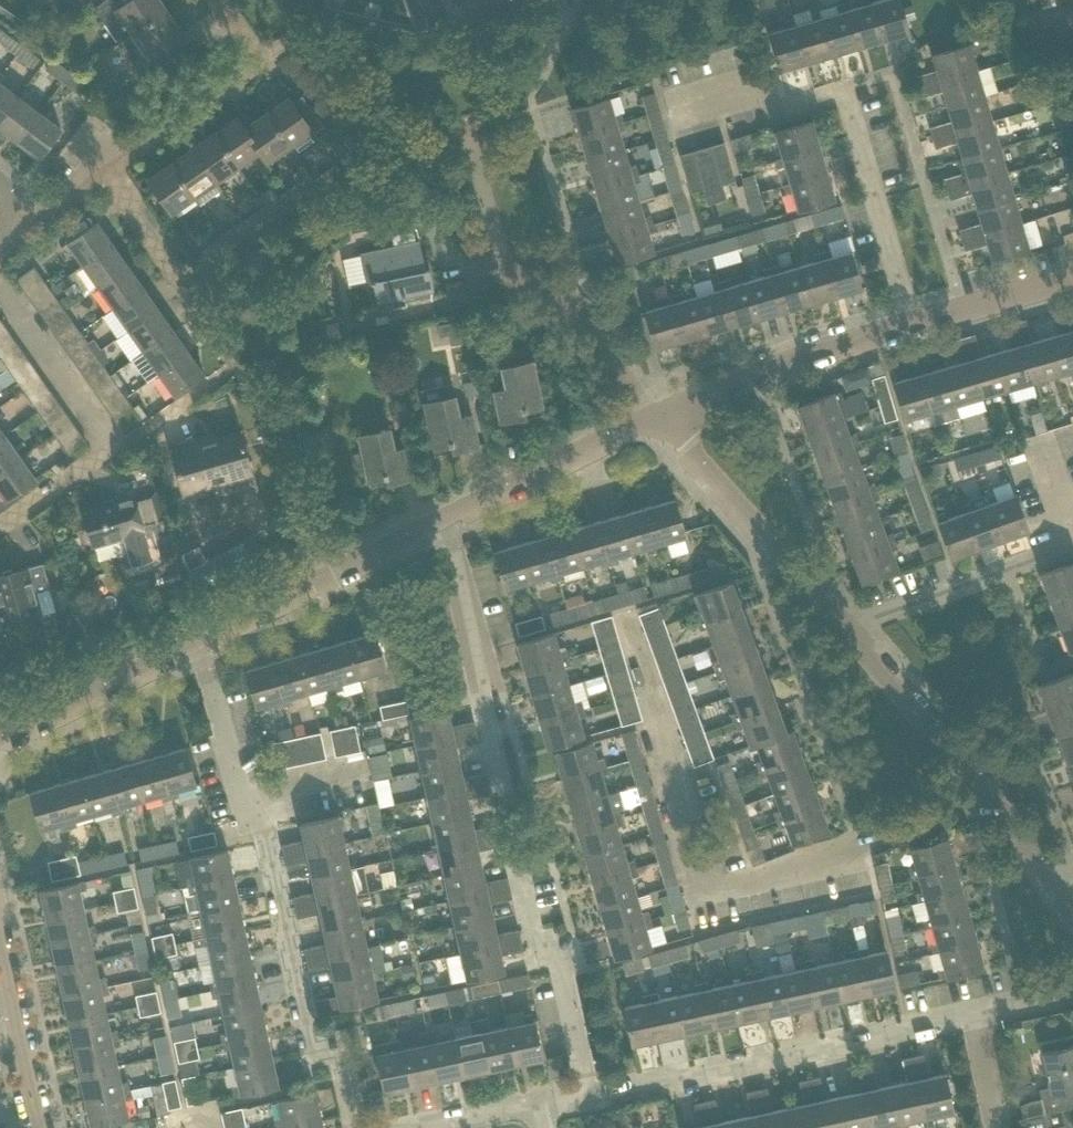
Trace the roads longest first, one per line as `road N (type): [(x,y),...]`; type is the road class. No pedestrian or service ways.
road 1 (residential): [(586,1097),(559,967),(520,889),(445,517)]
road 2 (residential): [(987,802),(731,883),(713,873),(624,612)]
road 3 (residential): [(910,322),(842,97),(783,113),(768,87),(674,114)]
road 4 (residential): [(586,1097),(990,1006)]
road 5 (residential): [(116,445),(233,363),(104,173)]
road 6 (residential): [(359,1127),(306,1001),(244,795)]
road 7 (residential): [(195,640),(445,517)]
road 8 (residential): [(845,623),(661,416)]
road 9 (residential): [(104,173),(260,63),(217,0)]
road 10 (residential): [(910,322),(661,416)]
road 11 (residential): [(845,623),(1072,545)]
road 12 (residential): [(445,517),(661,416)]
road 13 (residential): [(987,802),(845,623)]
road 14 (residential): [(661,416),(640,405),(595,327),(509,271)]
road 15 (residential): [(0,729),(195,640)]
road 16 (residential): [(116,445),(0,276)]
road 17 (residential): [(38,1127),(0,936)]
road 18 (residential): [(1072,273),(910,322)]
road 19 (residential): [(244,795),(195,640)]
road 20 (residential): [(116,445),(0,525)]
road 21 (residential): [(408,1127),(539,1103)]
road 22 (residential): [(244,795),(363,766)]
road 23 (residential): [(1005,1127),(990,1006)]

